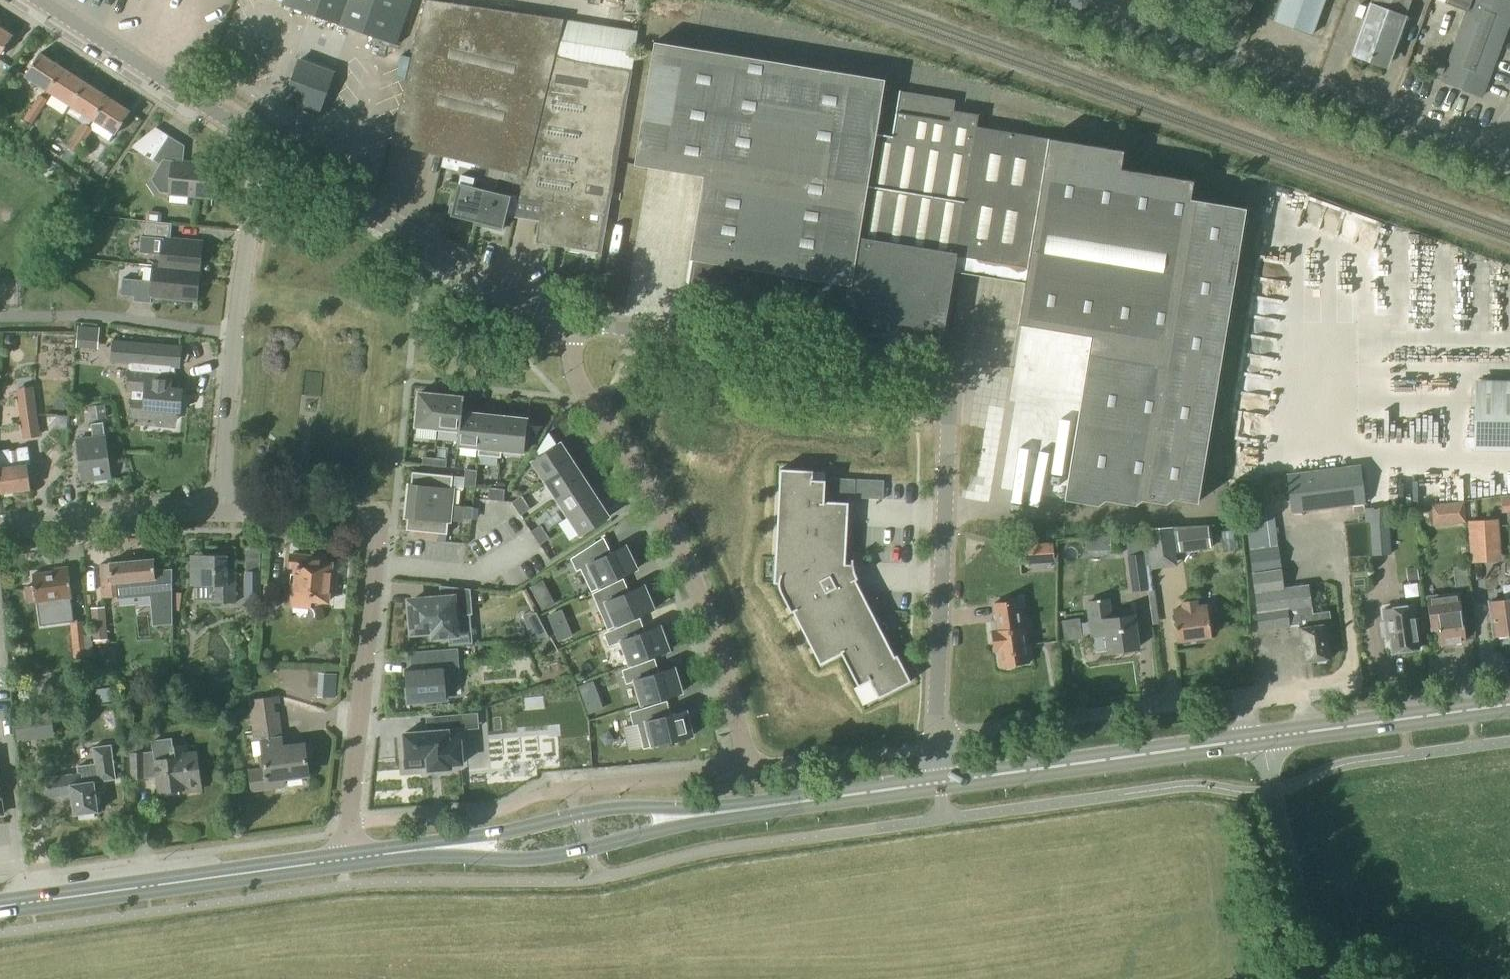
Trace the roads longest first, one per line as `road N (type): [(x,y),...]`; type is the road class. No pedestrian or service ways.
road 1 (residential): [(938,745),(948,424),(941,394),(913,374),(577,323)]
road 2 (residential): [(577,323),(573,354),(582,392),(665,515),(698,588),(749,769)]
road 3 (unclassified): [(1503,155),(1066,0)]
road 4 (residential): [(222,514),(234,335),(268,150)]
road 5 (residential): [(577,323),(529,304),(268,150)]
road 6 (primary): [(0,907),(346,860)]
road 7 (residential): [(938,745),(979,732),(1241,702),(1246,741)]
road 8 (residential): [(346,860),(378,517)]
road 9 (primary): [(415,850),(543,859),(747,809)]
road 10 (primary): [(747,809),(598,810),(415,850)]
road 11 (primary): [(940,783),(1246,741)]
road 12 (residential): [(268,150),(40,0)]
road 13 (primary): [(1262,739),(1509,705)]
road 14 (unclassified): [(1314,978),(1262,739)]
road 15 (residential): [(0,535),(222,514)]
road 16 (primary): [(747,809),(940,783)]
road 17 (residential): [(222,514),(378,517)]

